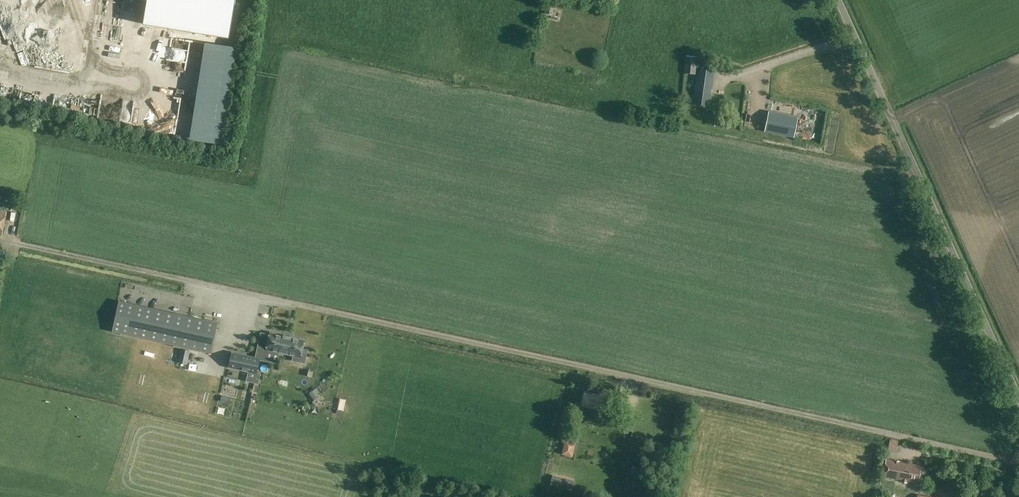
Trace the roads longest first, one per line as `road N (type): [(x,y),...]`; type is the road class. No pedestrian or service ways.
road 1 (track): [(0,240),(1018,461)]
road 2 (unclassified): [(1018,400),(838,0)]

